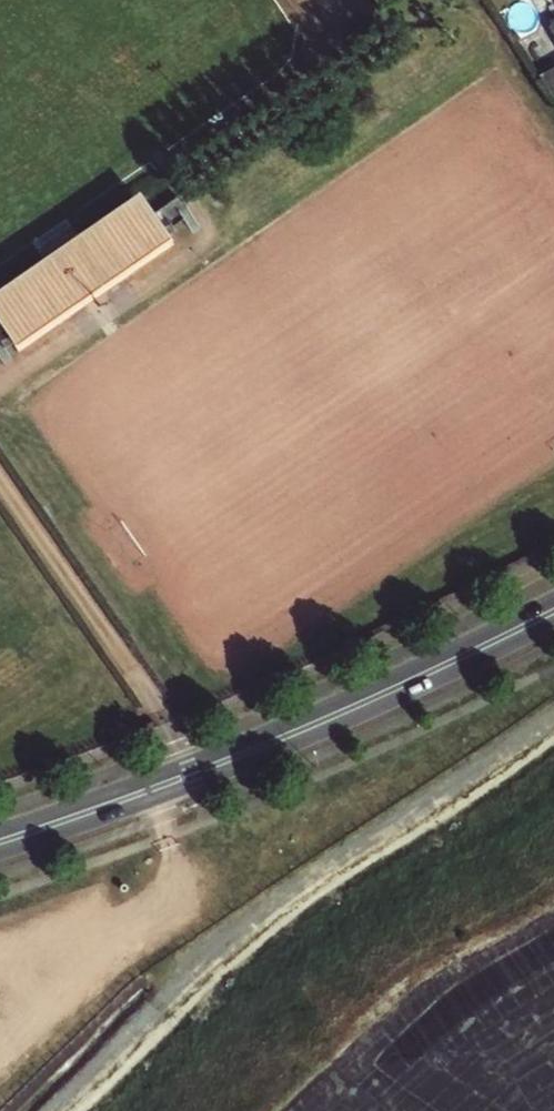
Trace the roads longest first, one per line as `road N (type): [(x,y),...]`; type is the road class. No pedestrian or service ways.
road 1 (tertiary): [(0,842),(270,743),(553,614)]

